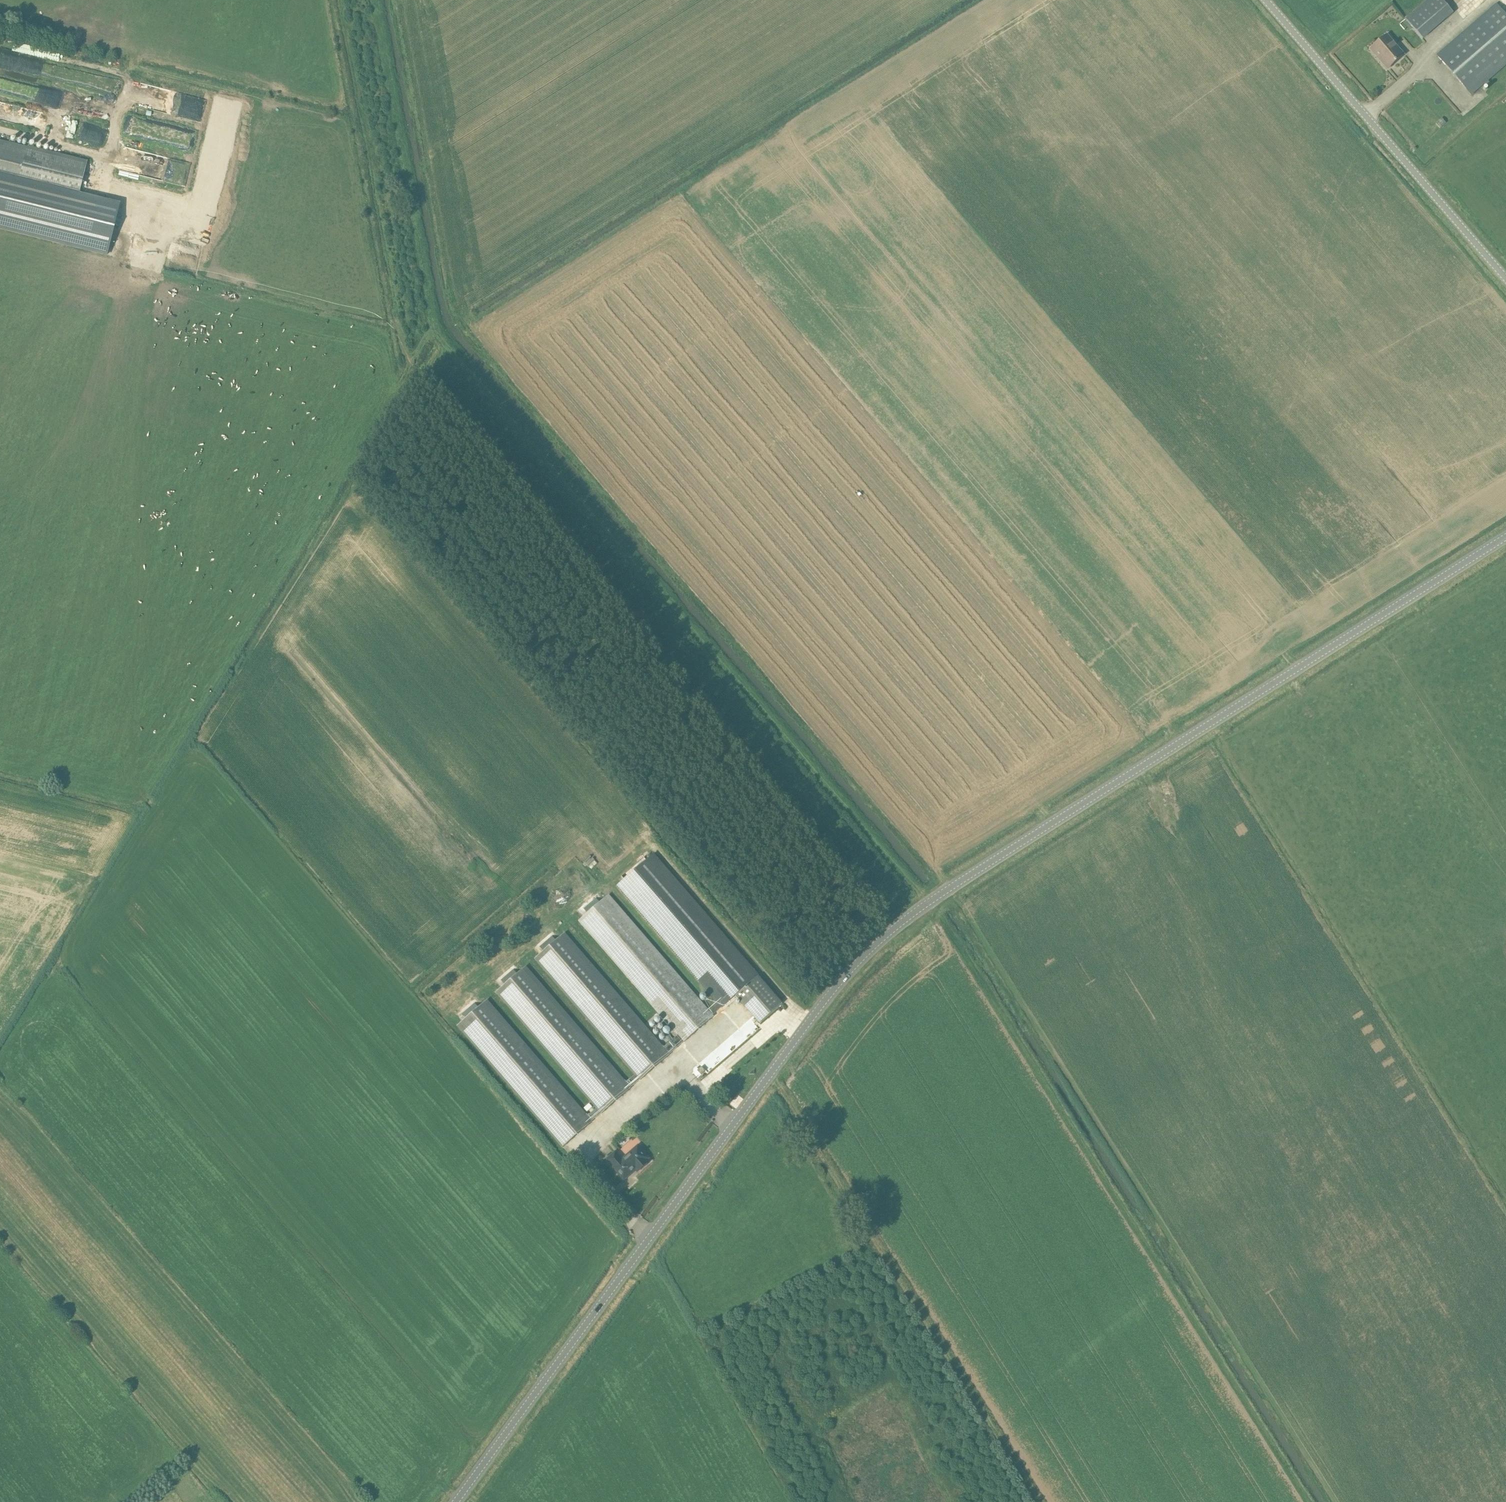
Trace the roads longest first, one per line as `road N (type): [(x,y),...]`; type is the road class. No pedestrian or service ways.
road 1 (tertiary): [(455,1501),(870,950),(931,901),(1505,537)]
road 2 (track): [(931,901),(438,333)]
road 3 (track): [(772,1071),(883,1223),(1049,1501)]
road 4 (unclassified): [(1505,278),(1266,0)]

